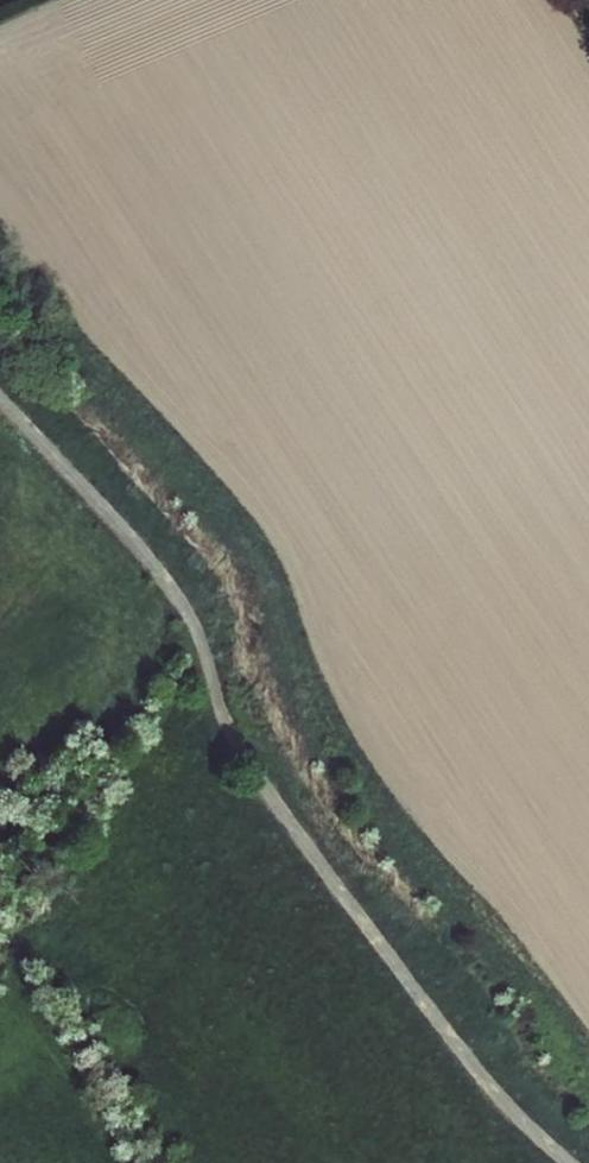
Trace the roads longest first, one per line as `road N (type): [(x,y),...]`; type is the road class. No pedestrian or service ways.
road 1 (track): [(0,276),(219,510),(272,582),(316,748),(490,939),(588,1072)]
road 2 (track): [(0,398),(152,562),(198,635),(224,725),(243,756),(471,1065),(568,1162)]

